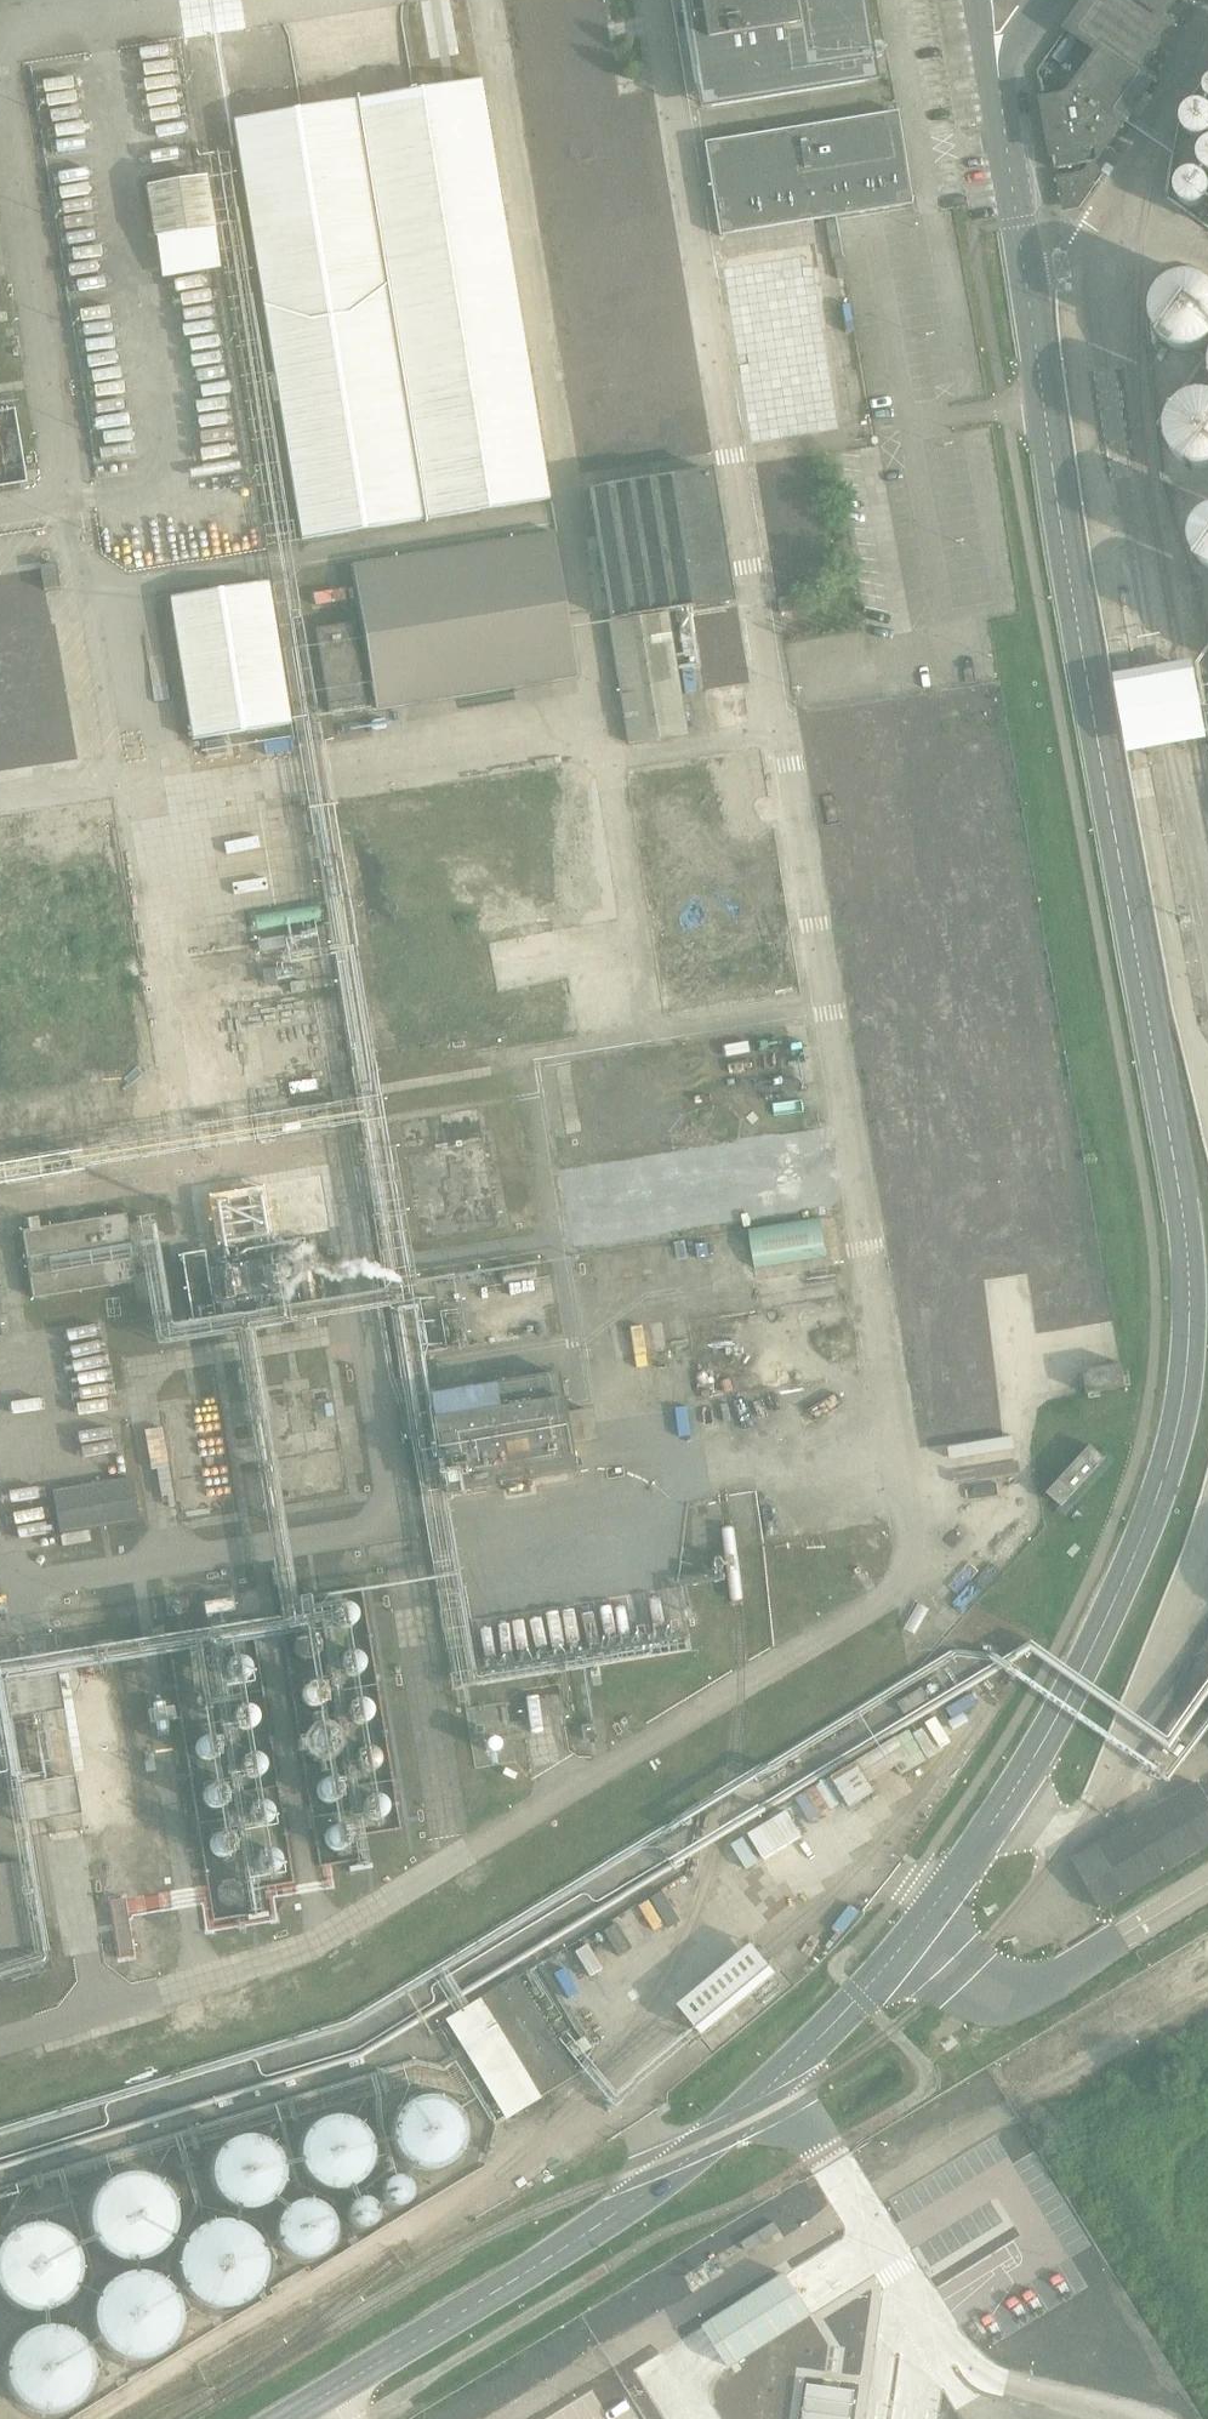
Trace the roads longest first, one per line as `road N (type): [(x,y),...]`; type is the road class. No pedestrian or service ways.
road 1 (unclassified): [(916,1928),(1009,1803),(1132,1558),(1179,1424),(1189,1345),(1182,1209),(1062,536),(998,78)]
road 2 (unclassified): [(284,2418),(592,2229),(704,2143),(824,2033),(916,1928)]
road 3 (unclassified): [(916,1928),(995,1989),(1024,1991),(1207,1892)]

